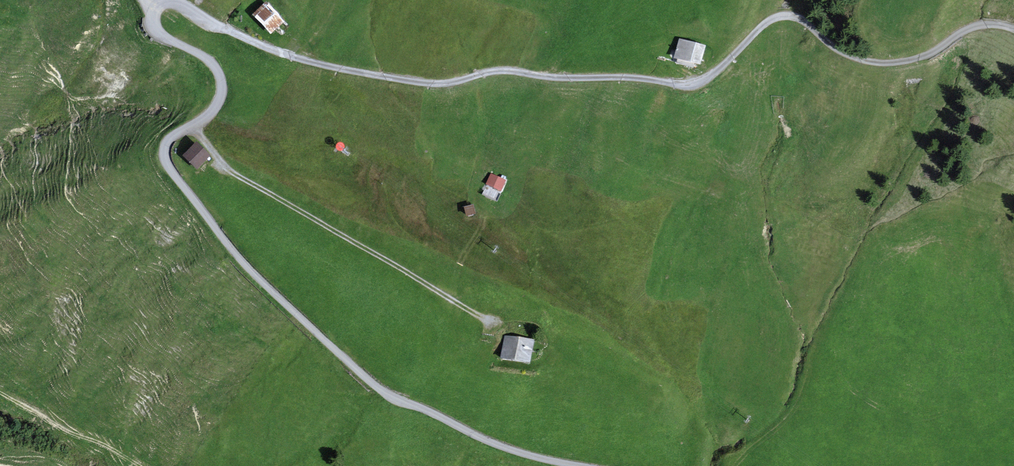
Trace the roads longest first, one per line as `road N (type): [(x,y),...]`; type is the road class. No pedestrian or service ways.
road 1 (unclassified): [(153,12),(176,2),(285,54),(427,84),(508,71),(690,85),(782,14),(834,49),(885,64),(923,57),(979,24),(1013,30)]
road 2 (tertiary): [(584,465),(503,445),(396,401),(237,256),(163,153),(175,134),(214,110),(222,84),(209,59),(153,29),(153,12)]

